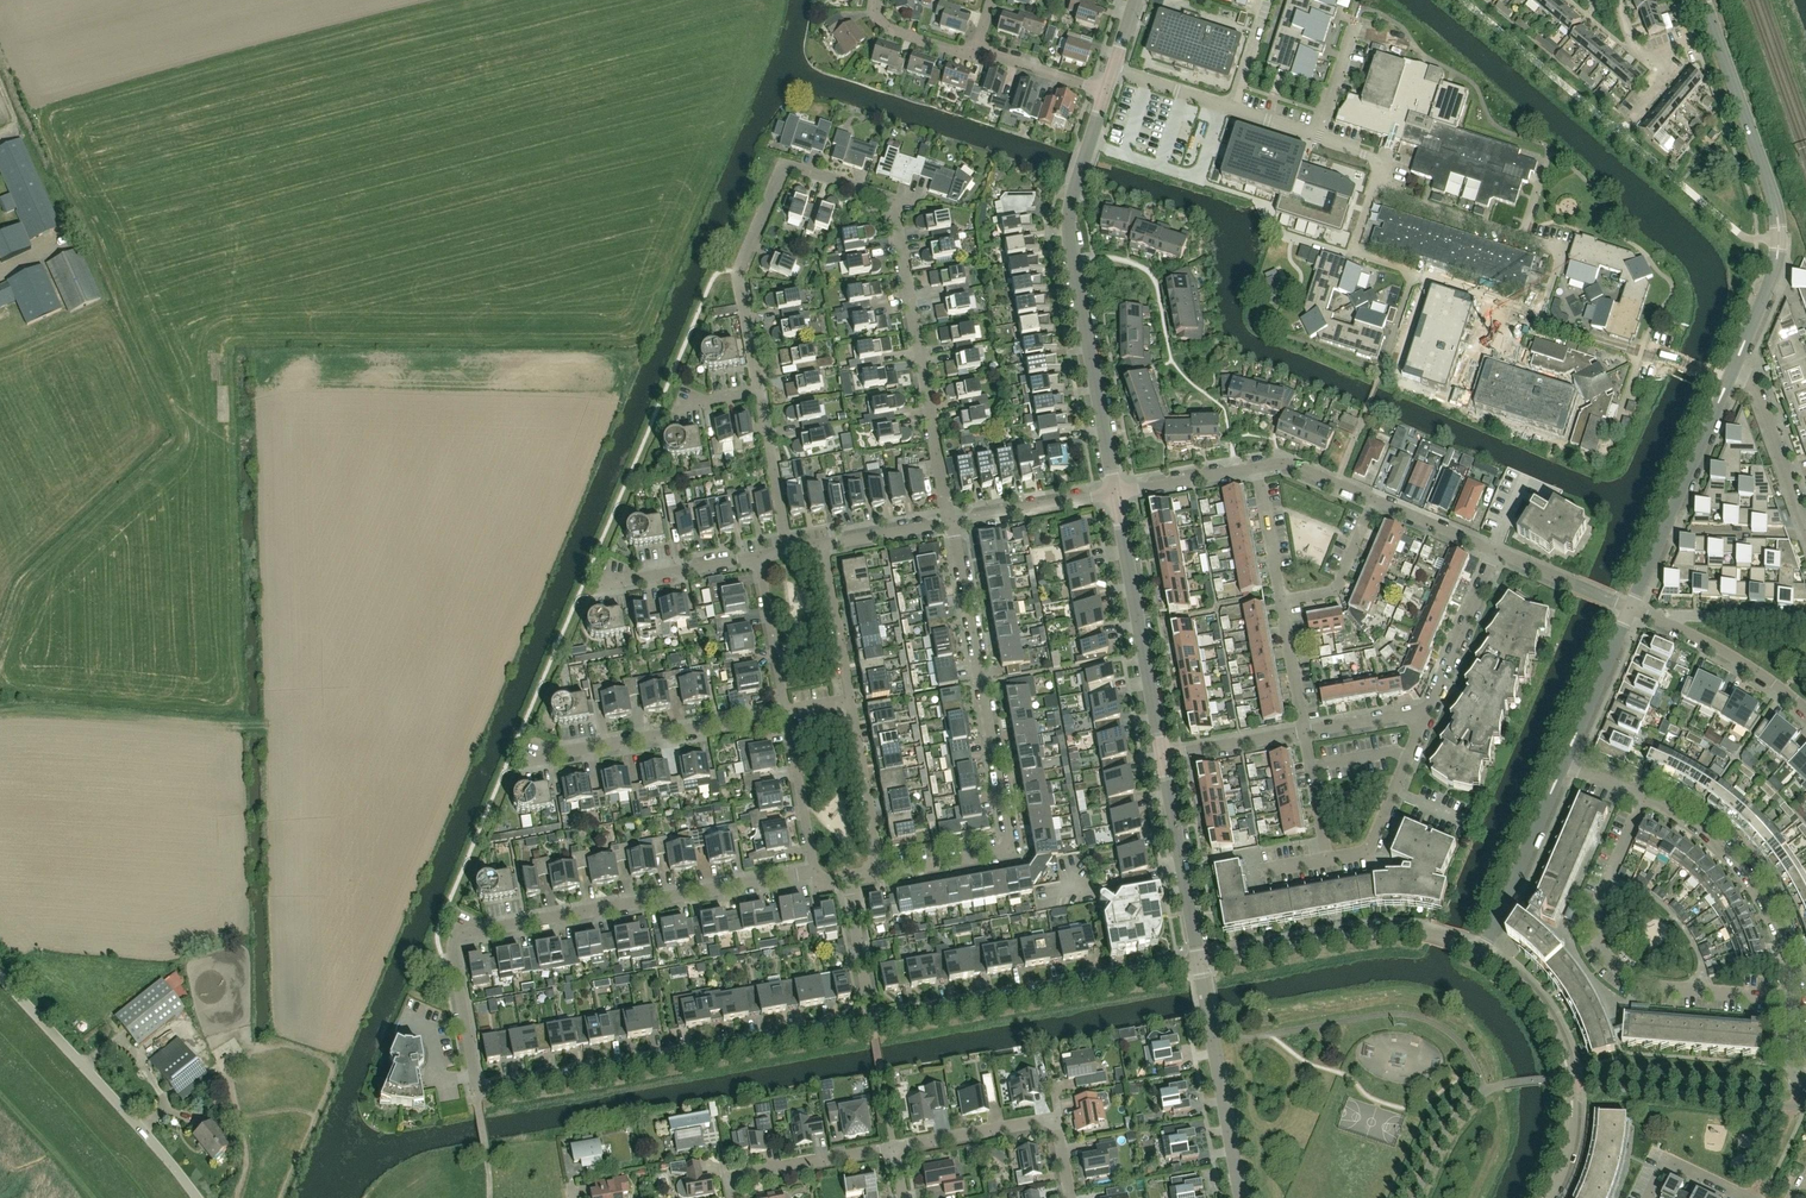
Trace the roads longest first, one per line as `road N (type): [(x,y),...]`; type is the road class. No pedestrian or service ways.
road 1 (residential): [(759,389),(739,273),(785,163),(888,198),(949,523)]
road 2 (residential): [(479,1092),(451,949),(461,933),(814,871)]
road 3 (residential): [(949,523),(1009,843),(1001,854),(880,875)]
road 4 (tertiary): [(1115,493),(1069,225),(1106,91)]
road 5 (residential): [(479,1092),(872,1021)]
road 6 (residential): [(1743,354),(1780,238),(1775,198),(1705,0)]
road 7 (residential): [(1793,1002),(1643,983),(1606,957),(1594,918),(1642,795)]
road 8 (residential): [(872,1021),(1199,963)]
road 9 (unclassified): [(198,1197),(0,974)]
road 10 (residential): [(1484,951),(1387,930),(1199,963)]
road 11 (residential): [(1553,1197),(1570,1156),(1577,1083),(1541,1007),(1484,951)]
road 12 (residential): [(1629,609),(1743,354)]
road 13 (residential): [(1642,795),(1692,822),(1751,881),(1778,930),(1793,1002)]
road 14 (tertiary): [(1163,756),(1115,493)]
road 15 (residential): [(539,757),(787,711)]
road 16 (residential): [(895,1148),(1052,1119),(1070,1197)]
road 17 (tertiary): [(1241,1197),(1199,963)]
road 18 (tertiary): [(1199,963),(1163,756)]
road 19 (residential): [(1484,951),(1564,762)]
road 20 (residential): [(1325,860),(1367,850),(1427,711)]
road 21 (residential): [(731,1197),(728,1177),(895,1148)]
road 22 (residential): [(1805,530),(1743,354)]
road 23 (residential): [(880,875),(849,702)]
road 24 (residential): [(1805,711),(1759,672),(1656,620)]
road 25 (residential): [(1427,711),(1495,550)]
road 26 (residential): [(1115,493),(949,523)]
road 27 (residential): [(1564,762),(1629,609)]
road 28 (residential): [(788,551),(759,389)]
road 29 (residential): [(814,871),(787,711)]
road 30 (residential): [(849,702),(823,544)]
road 31 (residential): [(787,711),(758,557)]
road 32 (residential): [(758,557),(606,585)]
road 33 (residential): [(1281,600),(1333,591),(1373,500)]
road 34 (residential): [(1805,620),(1656,620)]
road 35 (residential): [(1629,609),(1495,550)]
road 36 (residential): [(1256,462),(1115,493)]
road 37 (residential): [(872,1021),(848,881)]
road 38 (residential): [(1163,756),(1303,734)]
road 39 (residential): [(1281,600),(1256,462)]
road 40 (residential): [(1106,91),(974,55)]
road 41 (residential): [(1303,734),(1281,600)]
road 42 (residential): [(1495,550),(1373,500)]
road 43 (residential): [(1325,860),(1303,734)]
road 44 (residential): [(949,523),(823,544)]
road 45 (residential): [(1303,734),(1427,711)]
road 46 (residential): [(1373,500),(1275,458),(1256,462)]
road 47 (residential): [(1648,1197),(1665,1162),(1744,1197)]
road 48 (residential): [(974,55),(888,29),(874,16),(874,0)]

